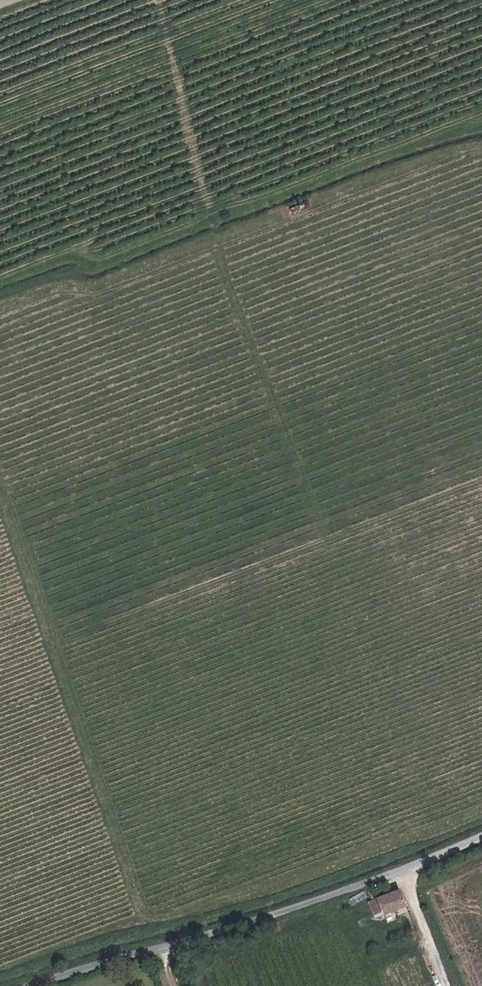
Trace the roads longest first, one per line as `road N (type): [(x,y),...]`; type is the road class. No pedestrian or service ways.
road 1 (unclassified): [(28,985),(308,904),(481,837)]
road 2 (track): [(415,866),(418,913),(447,985)]

